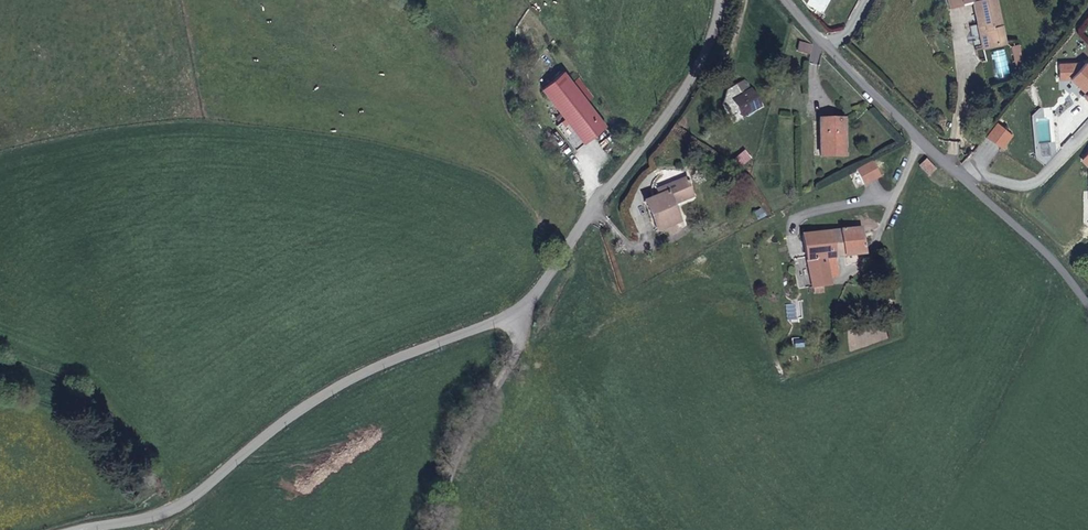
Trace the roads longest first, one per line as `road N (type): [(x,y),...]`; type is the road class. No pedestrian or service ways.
road 1 (unclassified): [(516,318),(396,358),(272,425),(186,502),(83,529)]
road 2 (unclassified): [(1087,303),(1039,240),(917,138),(786,0)]
road 3 (unclassified): [(725,0),(719,29),(674,106),(516,318)]
road 4 (residential): [(516,318),(434,490),(427,529)]

